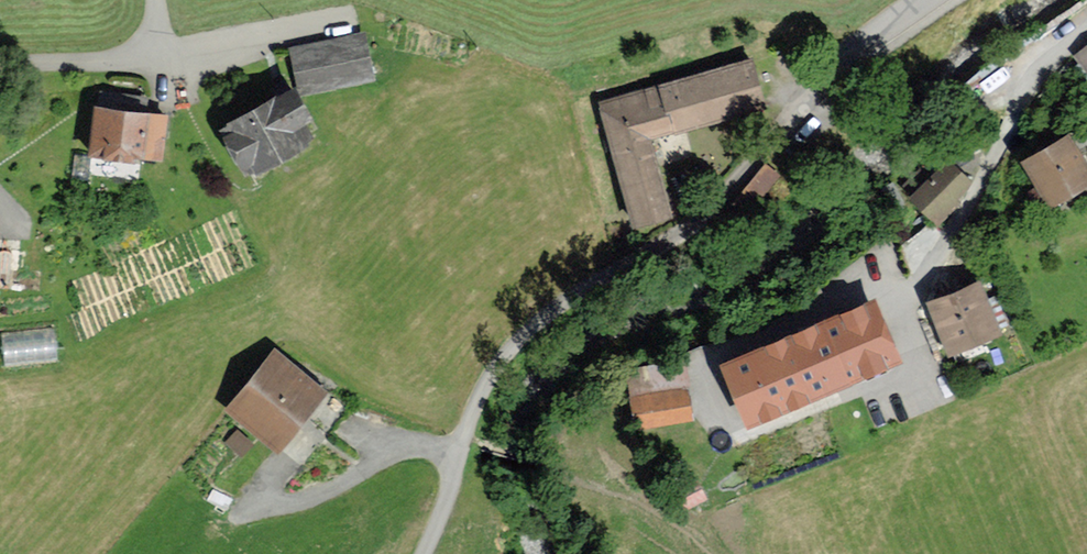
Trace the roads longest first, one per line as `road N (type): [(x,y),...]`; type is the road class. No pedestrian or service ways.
road 1 (unclassified): [(422,553),(452,491),(477,400),(513,346),(701,218),(834,75),(922,0)]

